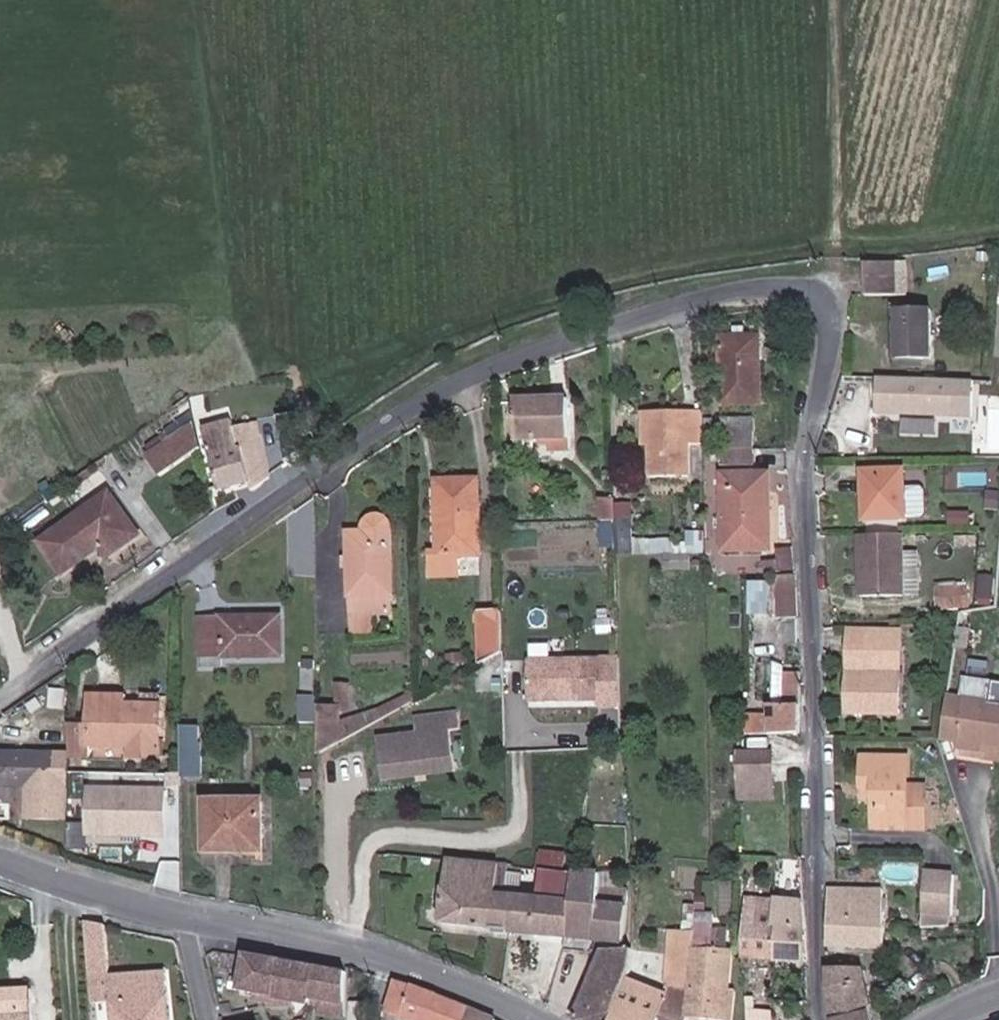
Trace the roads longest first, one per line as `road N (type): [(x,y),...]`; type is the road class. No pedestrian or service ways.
road 1 (residential): [(0,706),(427,403),(546,341),(841,282),(812,502),(819,1019)]
road 2 (tertiary): [(188,919),(376,955),(528,1019)]
road 3 (track): [(826,0),(822,143),(841,282)]
road 4 (tertiary): [(0,863),(188,919)]

